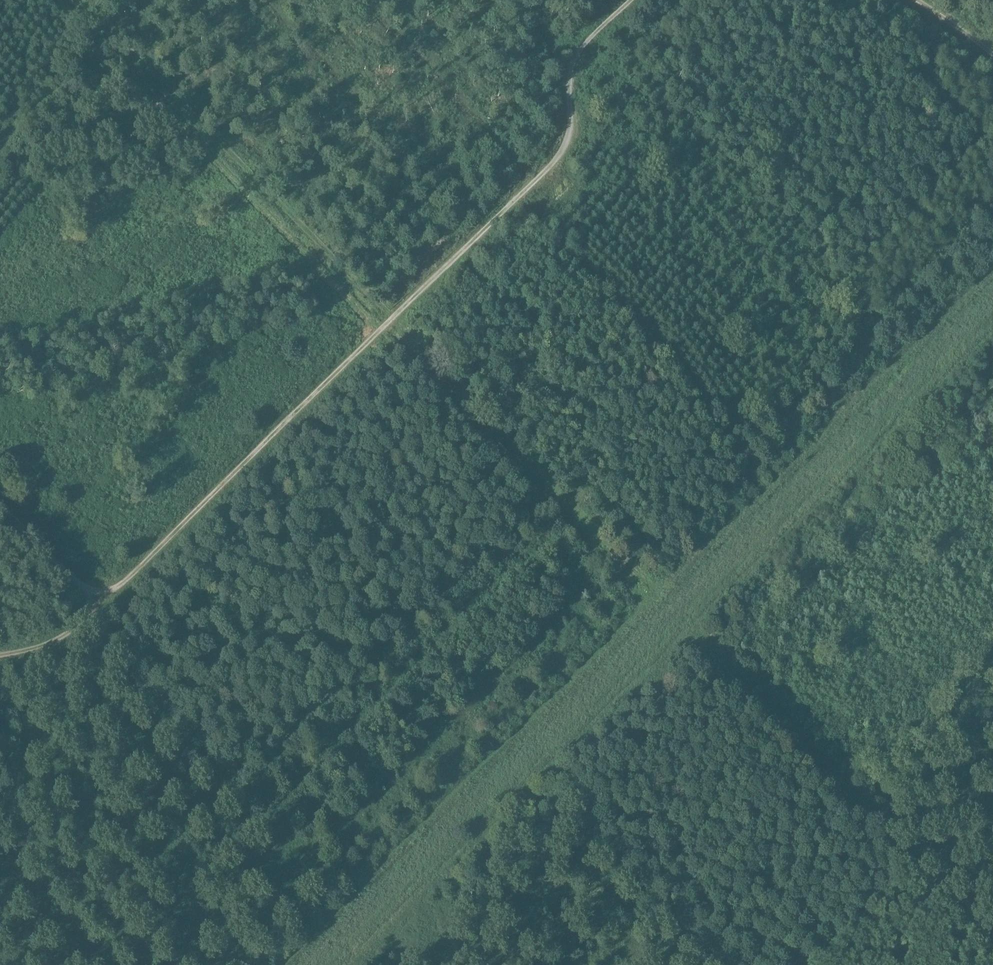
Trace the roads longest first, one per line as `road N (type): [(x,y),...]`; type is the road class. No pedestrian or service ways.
road 1 (track): [(0,502),(85,587),(120,590),(558,158),(571,134),(570,77),(581,49),(631,0)]
road 2 (track): [(120,590),(69,635),(0,654)]

